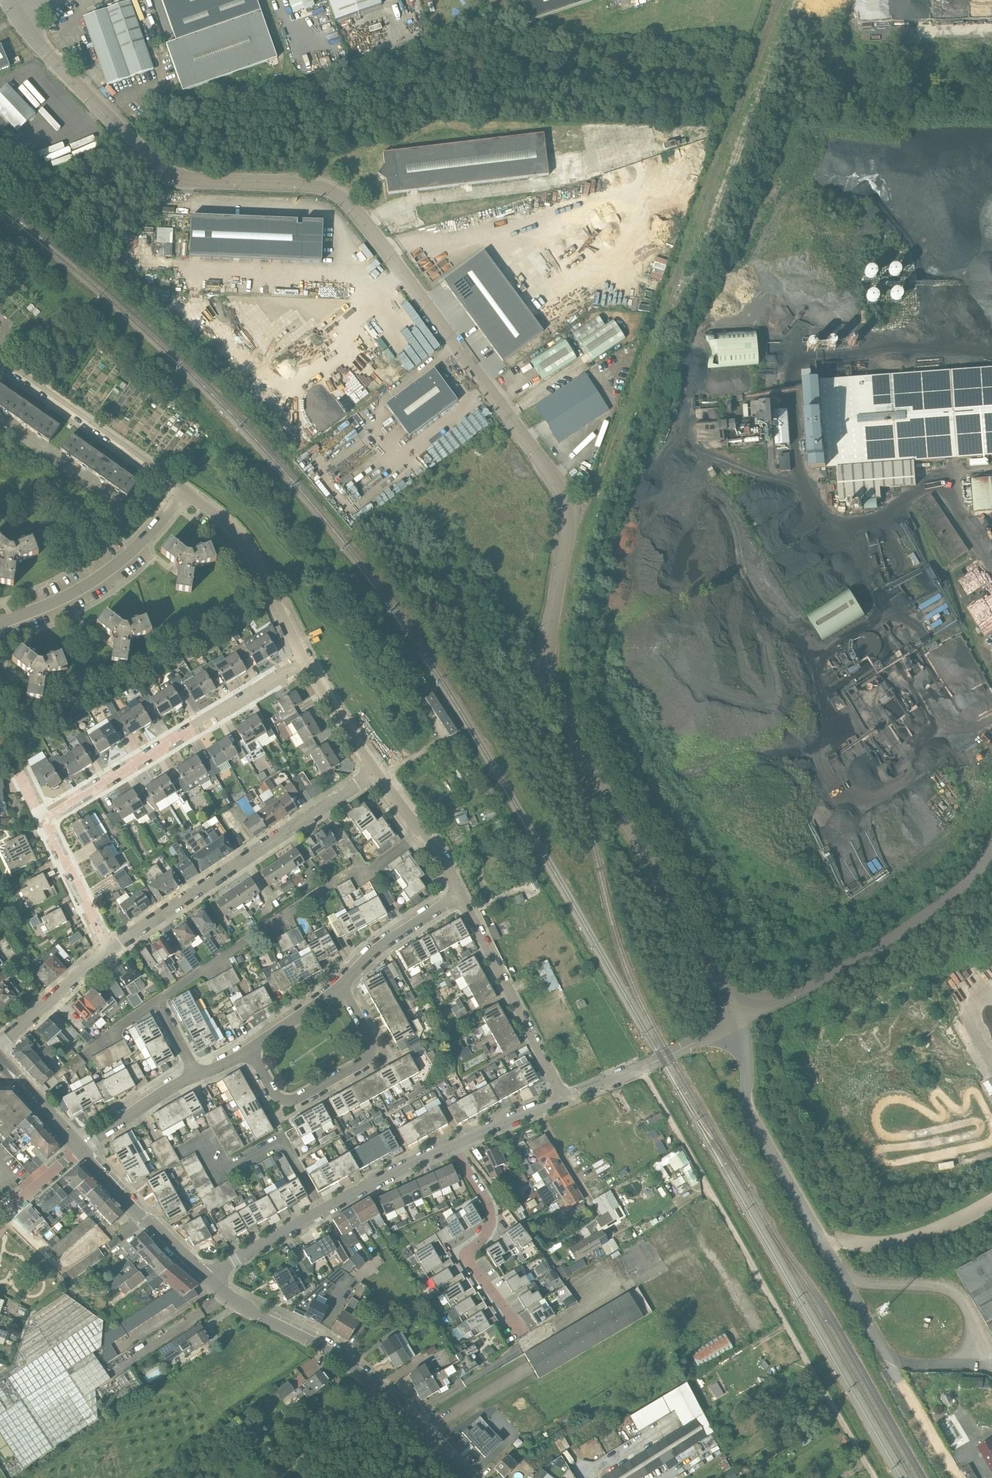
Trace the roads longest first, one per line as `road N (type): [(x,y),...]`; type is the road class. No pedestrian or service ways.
road 1 (residential): [(742,1019),(549,677),(568,507),(490,385),(339,191),(176,176),(47,54),(16,9)]
road 2 (track): [(874,1477),(641,1068)]
road 3 (tertiary): [(471,1477),(372,1380),(204,1276)]
road 4 (residential): [(108,951),(375,771)]
road 5 (residential): [(42,818),(304,661)]
road 6 (unclassified): [(742,1019),(907,928),(991,860)]
road 7 (residential): [(204,1276),(452,1144)]
road 8 (unclassified): [(823,1238),(750,1120),(747,1070),(728,1027)]
road 9 (residential): [(0,624),(120,562),(184,490)]
road 10 (residential): [(563,1099),(462,899)]
road 11 (residential): [(184,490),(3,362)]
road 12 (residential): [(452,1144),(490,1212),(470,1261),(521,1330)]
road 13 (residential): [(304,661),(242,538),(184,490)]
road 14 (unclassified): [(846,1278),(901,1364),(987,1359)]
road 15 (unclassified): [(987,1359),(953,1290),(846,1278)]
road 16 (unclassified): [(823,1238),(900,1244),(991,1199)]
road 17 (tertiary): [(204,1276),(80,1149)]
road 18 (residential): [(369,1057),(289,1101),(275,1094),(250,1049)]
road 19 (residential): [(462,899),(375,771)]
road 20 (residential): [(340,986),(389,940),(462,899)]
road 21 (residential): [(108,951),(42,818)]
road 22 (residential): [(0,1045),(108,951)]
road 23 (residential): [(80,1149),(197,1075)]
road 24 (residential): [(375,771),(304,661)]

